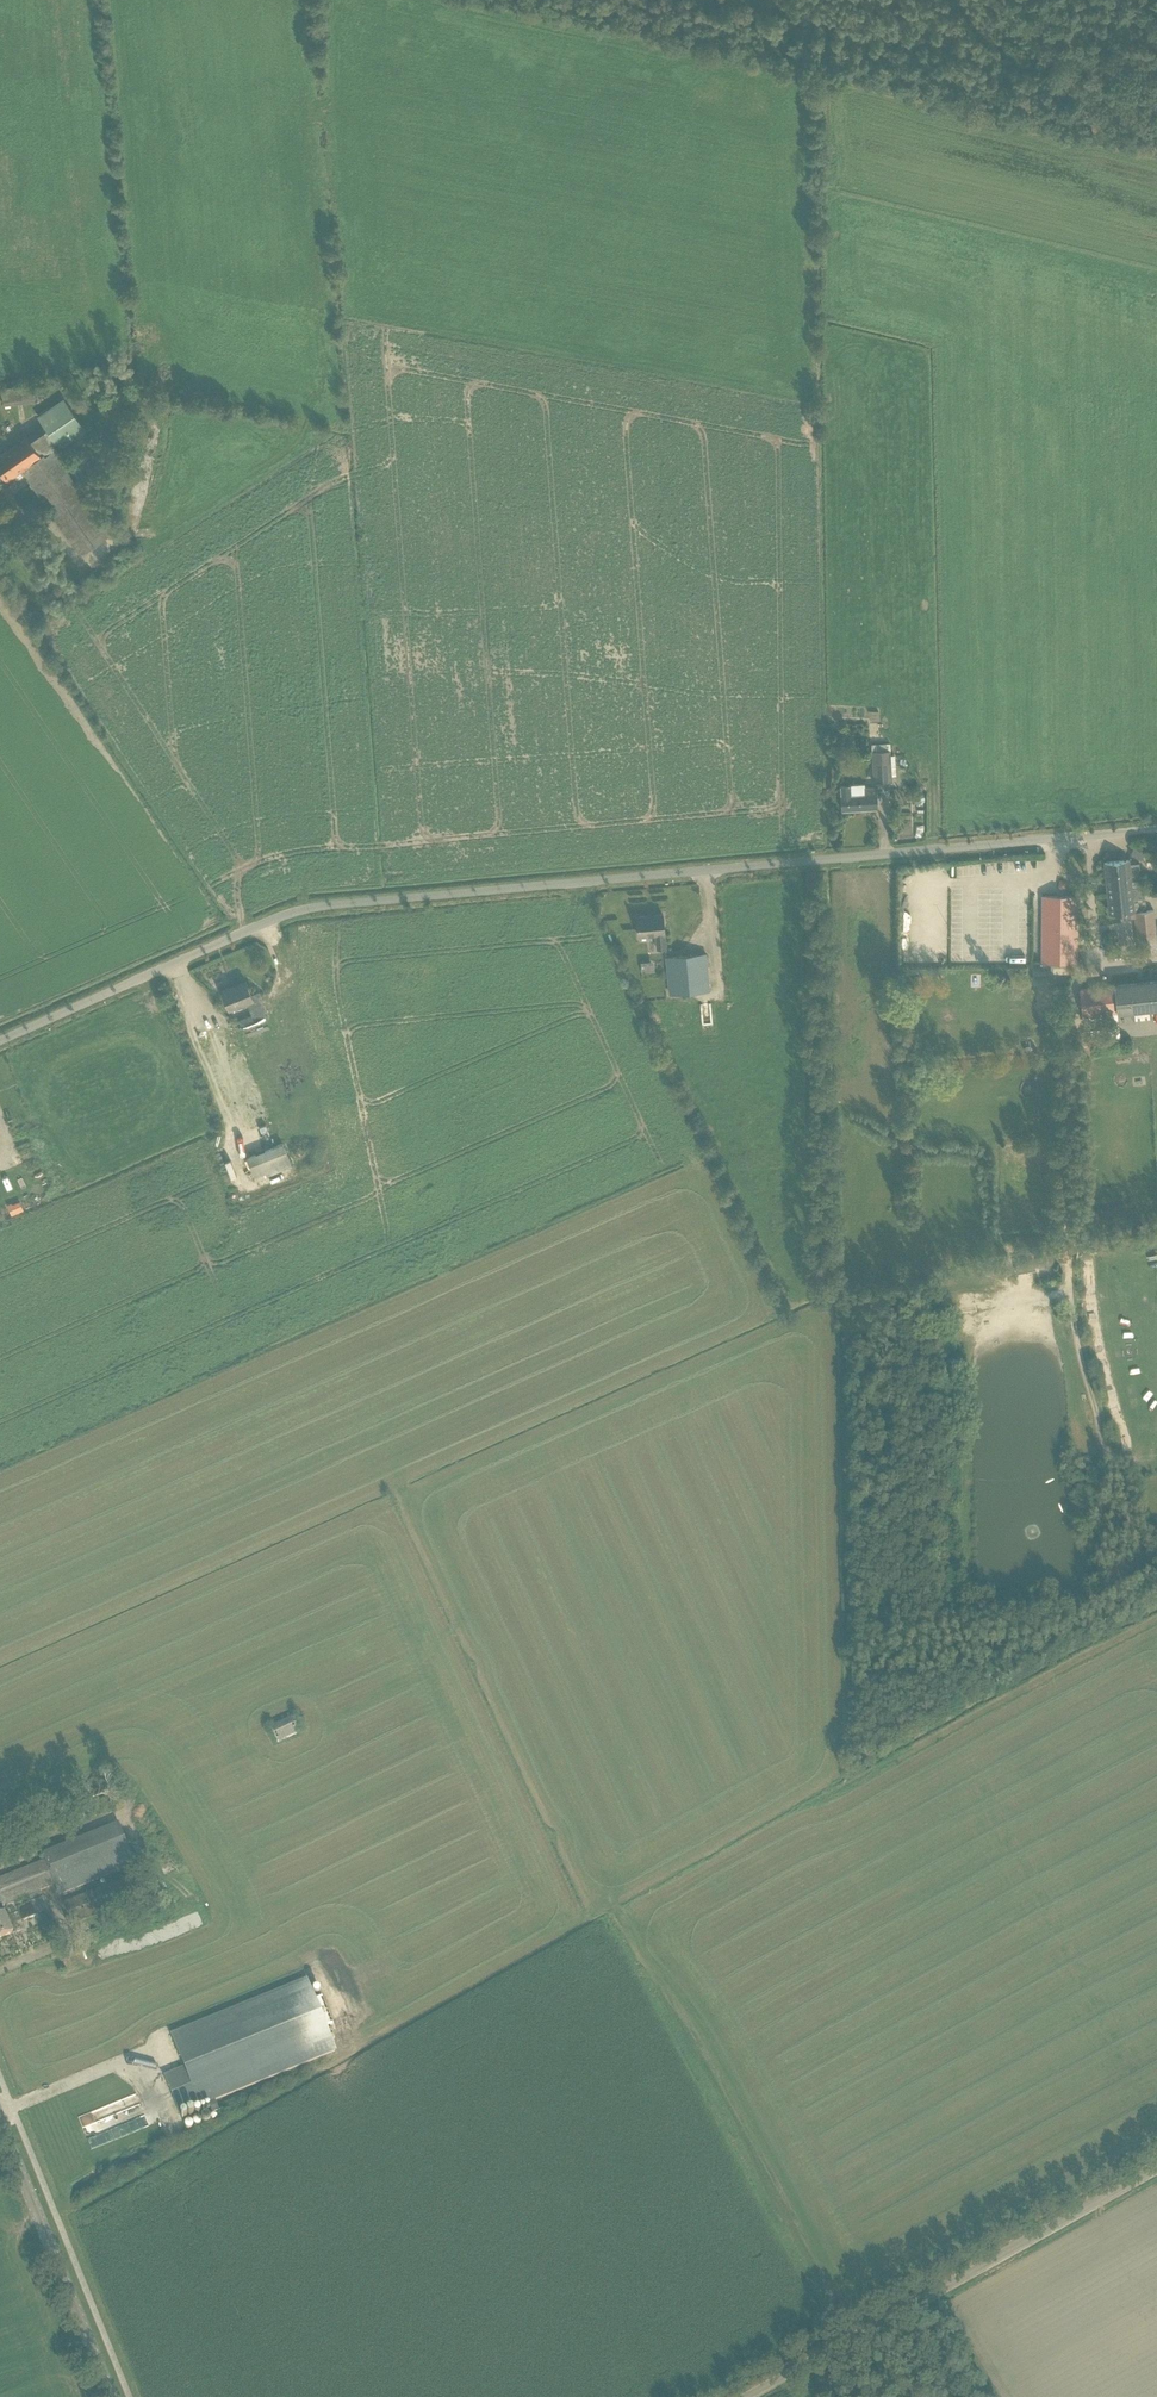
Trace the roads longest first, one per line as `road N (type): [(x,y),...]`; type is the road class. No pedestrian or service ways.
road 1 (unclassified): [(0,1040),(264,923),(371,899),(1143,824)]
road 2 (track): [(1096,117),(587,0)]
road 3 (unclassified): [(740,2396),(1156,2163)]
road 4 (tertiary): [(114,2396),(0,2126)]

